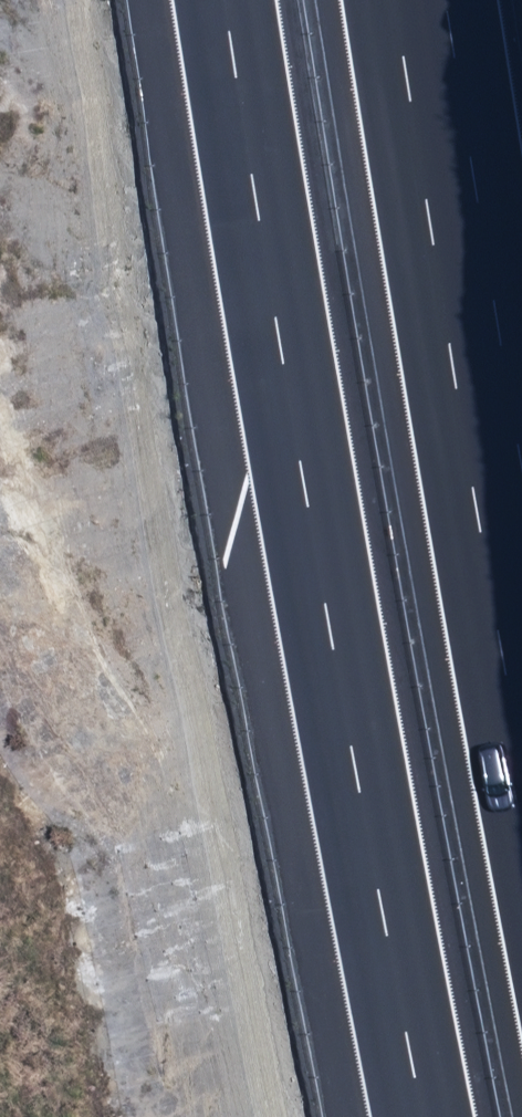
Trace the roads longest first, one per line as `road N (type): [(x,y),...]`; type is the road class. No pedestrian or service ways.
road 1 (motorway): [(407,1116),(275,369),(225,0)]
road 2 (motorway): [(442,0),(521,542)]

